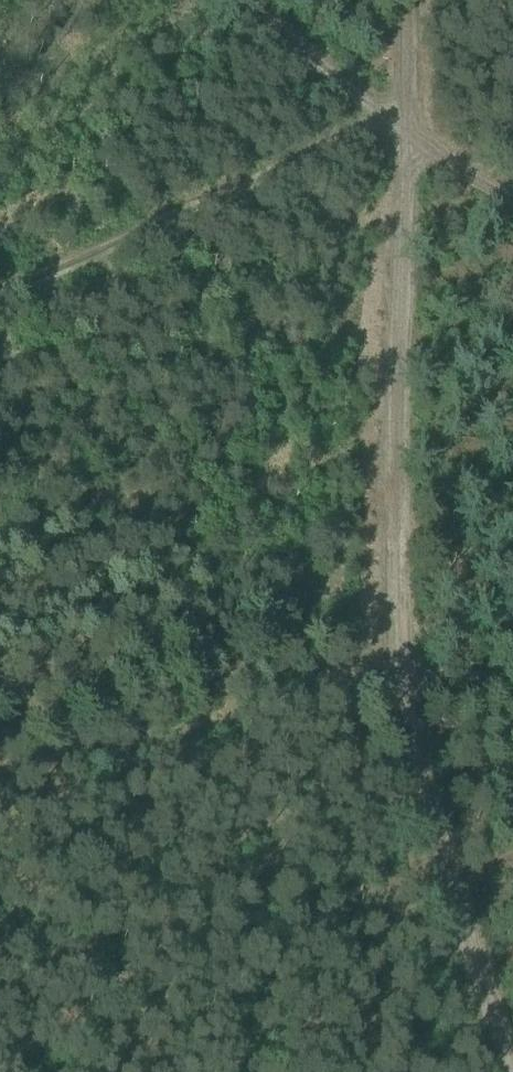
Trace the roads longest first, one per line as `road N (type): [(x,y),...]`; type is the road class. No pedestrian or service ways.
road 1 (track): [(405,130),(397,454),(402,655)]
road 2 (track): [(0,296),(231,192),(405,130)]
road 3 (track): [(402,655),(0,793)]
road 4 (track): [(402,655),(409,718),(482,987),(512,1051)]
road 5 (track): [(405,130),(405,0)]
road 6 (track): [(512,195),(405,130)]

